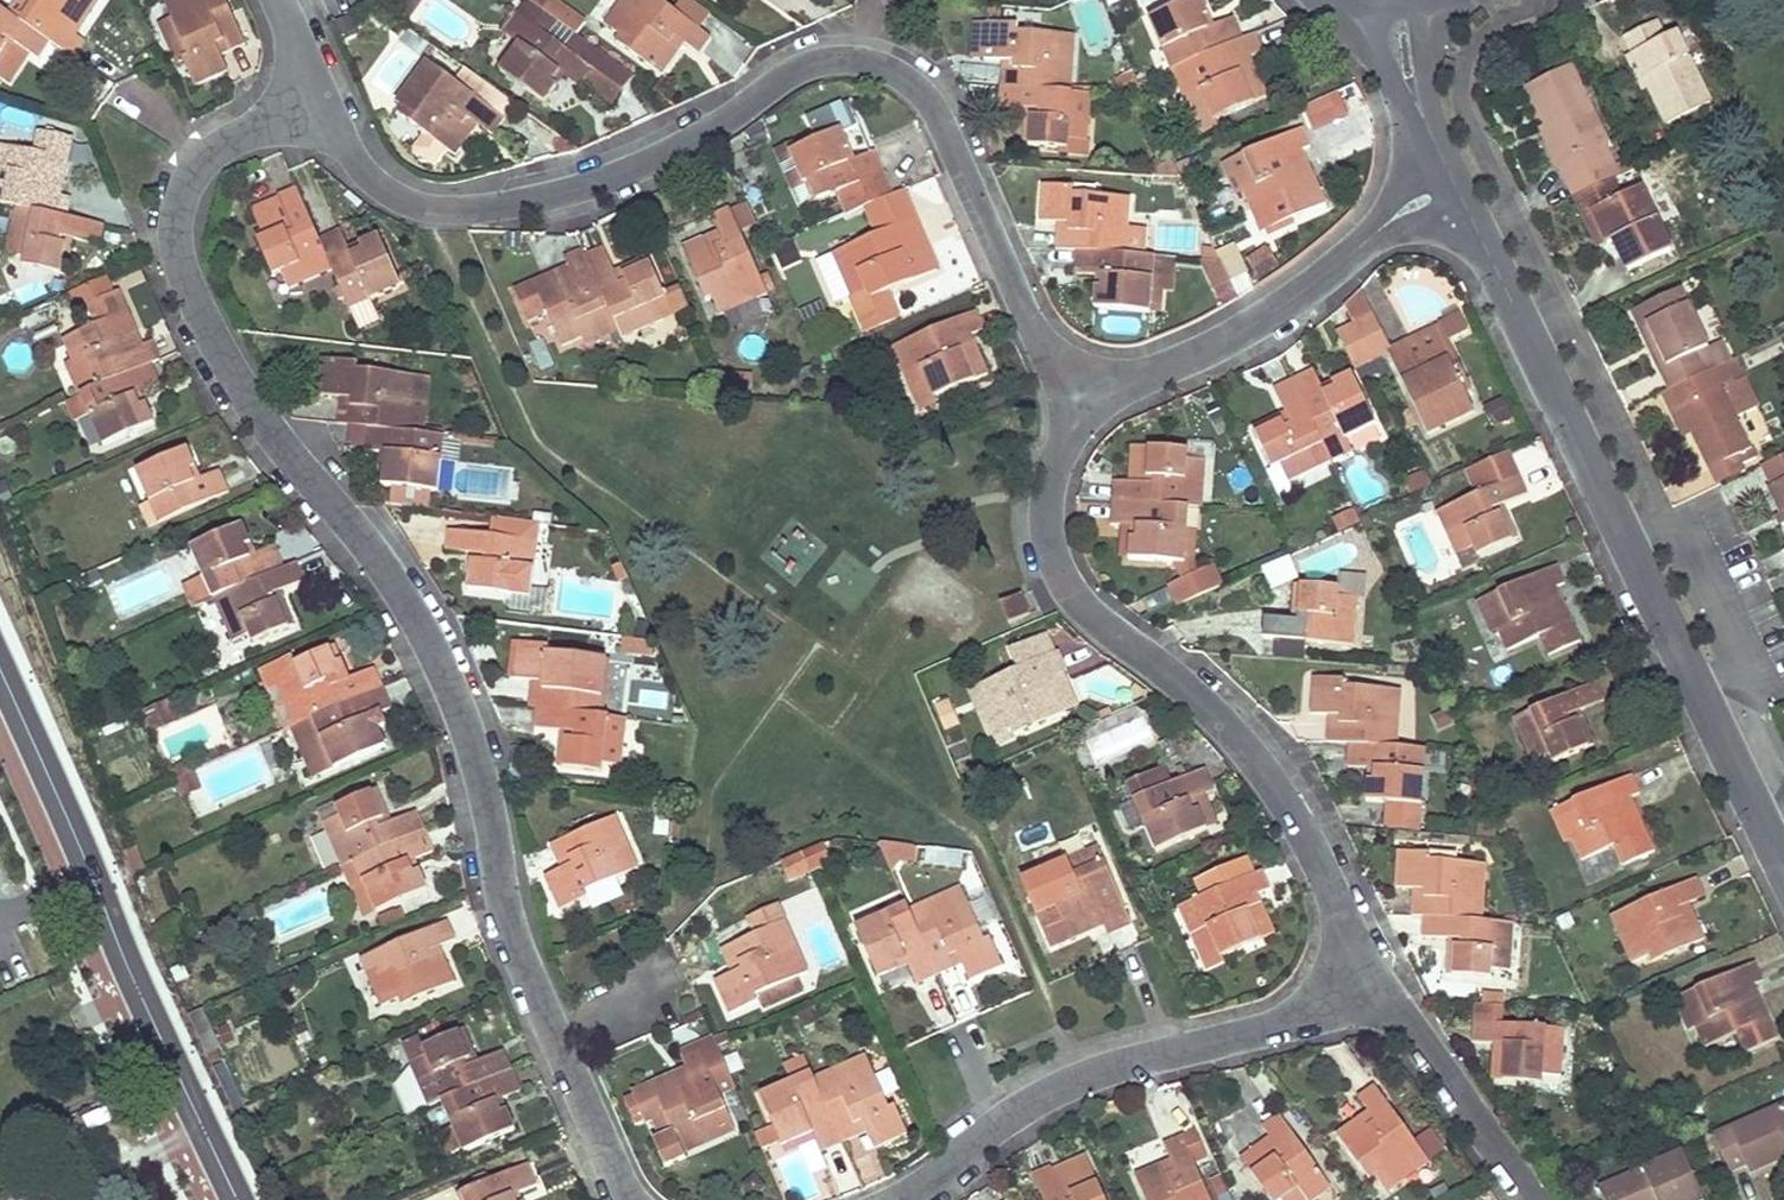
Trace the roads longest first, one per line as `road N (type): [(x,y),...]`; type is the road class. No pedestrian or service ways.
road 1 (residential): [(329,99),(238,137),(192,169),(173,241),(245,393),(379,559),(441,666),(479,764),(506,921),(554,1039)]
road 2 (residential): [(329,99),(361,166),(393,195),(447,211),(535,198),(634,169),(718,124),(791,71),(830,58),(871,60),(911,80),(939,116),(1036,332),(1059,357),(1094,370)]
road 3 (residential): [(1455,184),(1783,862)]
road 4 (residential): [(1368,982),(1264,769),(1204,702),(1075,595),(1059,569),(1050,533),(1052,480),(1094,370)]
road 5 (residential): [(1368,982),(1330,1015),(1080,1078),(984,1133),(896,1199)]
road 6 (residential): [(1094,370),(1168,366),(1248,329),(1402,212),(1455,184)]
road 7 (secondary): [(93,878),(237,1199)]
road 8 (residential): [(1526,1199),(1413,1028),(1368,982)]
road 9 (secondary): [(0,668),(93,878)]
road 10 (residential): [(554,1039),(629,1199)]
road 11 (residential): [(1365,7),(1369,45),(1431,135)]
road 12 (residential): [(1431,135),(1428,4)]

